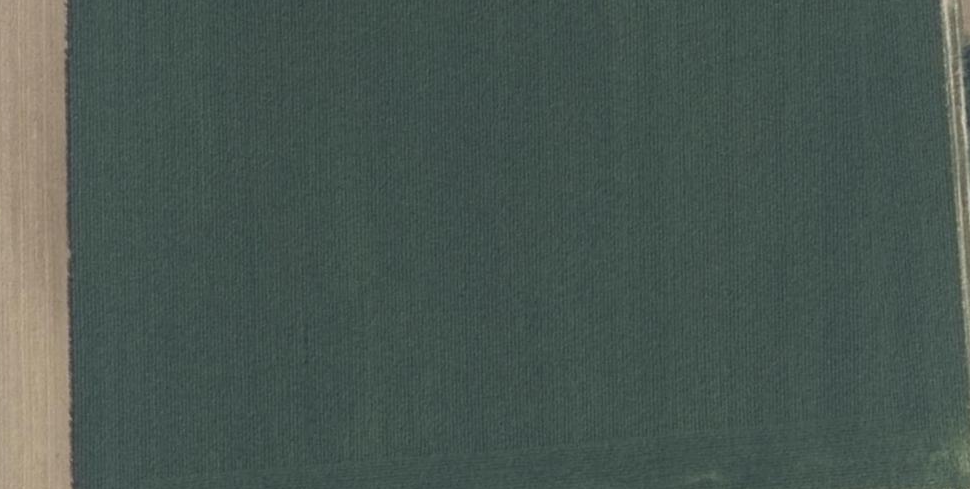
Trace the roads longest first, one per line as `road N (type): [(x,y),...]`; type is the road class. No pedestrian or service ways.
road 1 (track): [(954,0),(969,214)]

